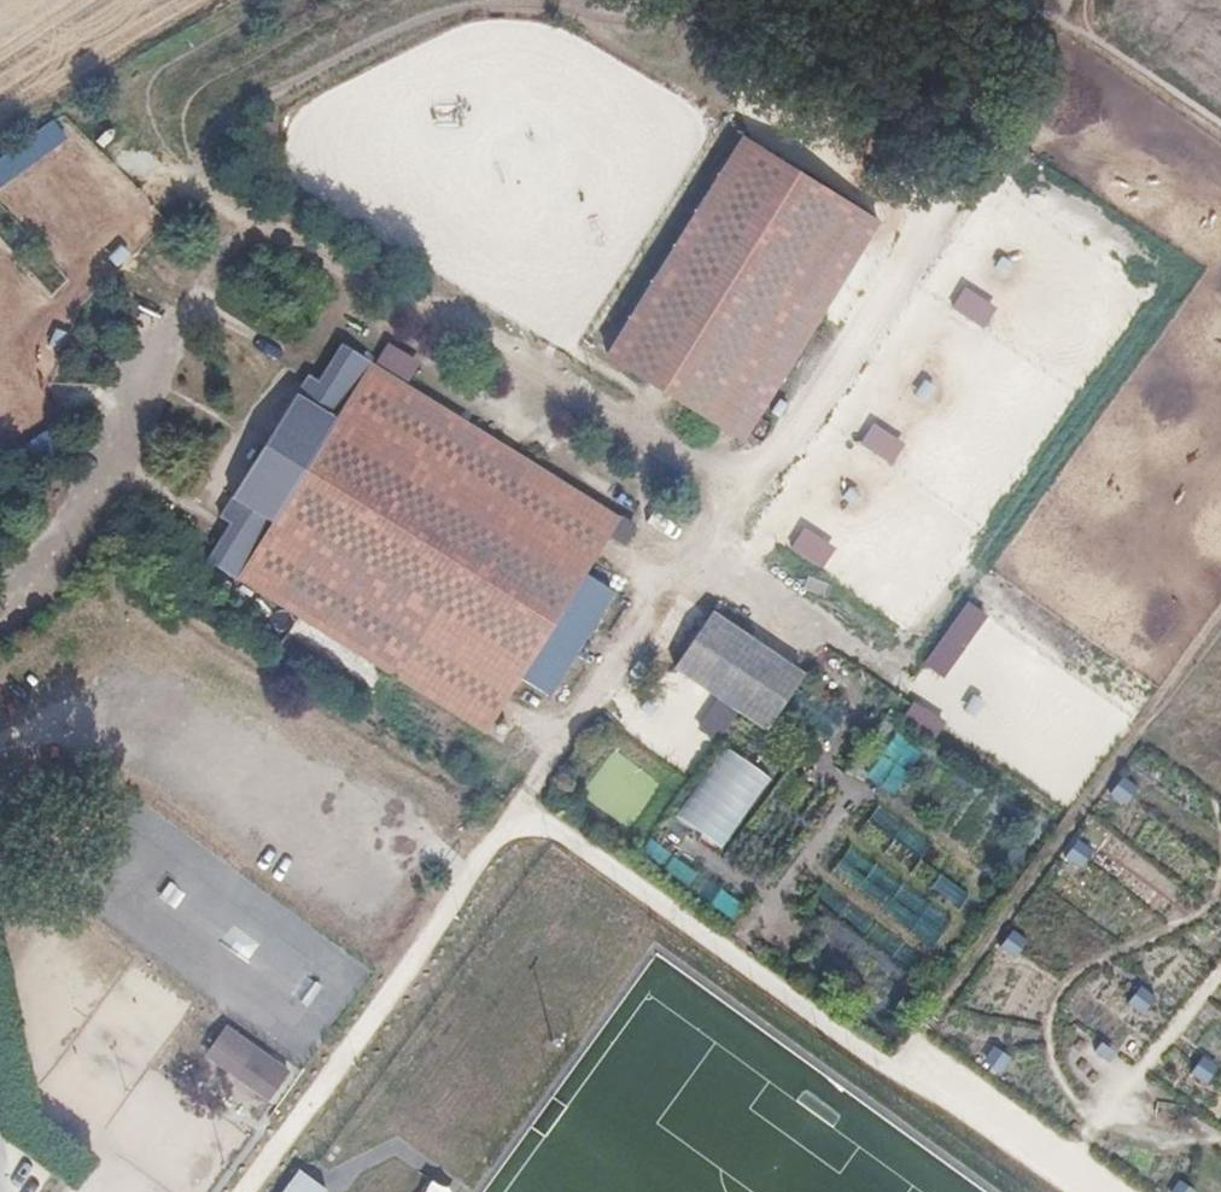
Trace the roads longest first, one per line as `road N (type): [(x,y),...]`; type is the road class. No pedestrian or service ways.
road 1 (track): [(522,802),(887,1060),(1220,598)]
road 2 (track): [(703,553),(895,683),(1180,278),(1003,167)]
road 3 (track): [(743,493),(268,230),(194,160),(181,131),(196,92),(367,0)]
road 4 (track): [(930,210),(703,553),(666,581),(522,802)]
road 5 (track): [(203,169),(217,121),(443,8),(501,0),(647,20)]
road 6 (track): [(268,230),(210,259),(102,511),(57,573),(0,629)]
road 7 (track): [(243,1191),(522,802)]
road 8 (track): [(855,800),(868,785),(985,883),(894,999),(775,918)]
road 9 (track): [(612,0),(930,210)]
road 10 (track): [(746,960),(855,800),(819,773),(861,713),(826,688)]
road 11 (track): [(203,169),(173,143),(152,104),(148,78),(162,62),(275,0)]
road 12 (track): [(930,210),(955,229),(1073,78)]
road 13 (track): [(1220,116),(1077,21),(1091,0)]
road 14 (track): [(193,514),(287,353)]
road 15 (track): [(189,296),(324,375)]
road 16 (track): [(836,828),(956,920)]
road 17 (track): [(810,866),(928,955)]
road 18 (track): [(118,471),(226,532)]
road 19 (track): [(155,379),(258,444)]

